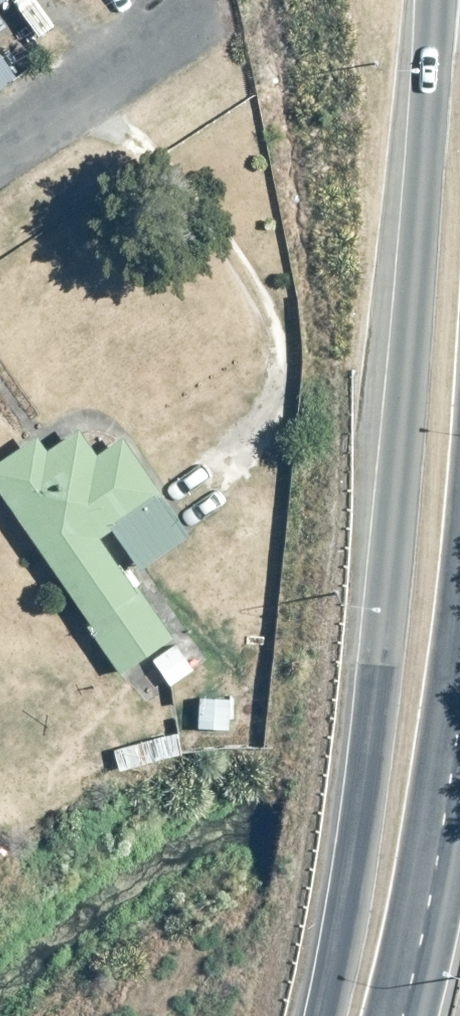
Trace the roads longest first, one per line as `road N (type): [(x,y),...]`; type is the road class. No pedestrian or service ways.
road 1 (trunk): [(324,1015),(359,843),(411,342),(435,0)]
road 2 (trunk): [(459,714),(440,855),(401,1015)]
road 3 (residential): [(0,148),(171,30)]

